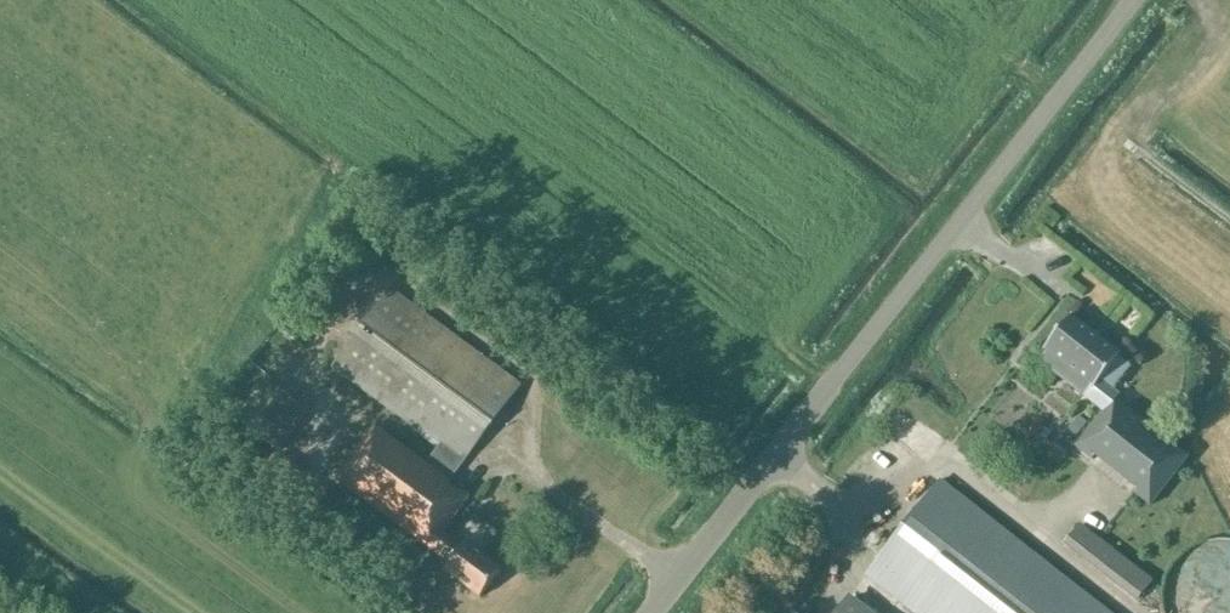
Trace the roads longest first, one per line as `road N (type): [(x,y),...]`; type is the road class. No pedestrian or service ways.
road 1 (unclassified): [(650,612),(1133,0)]

